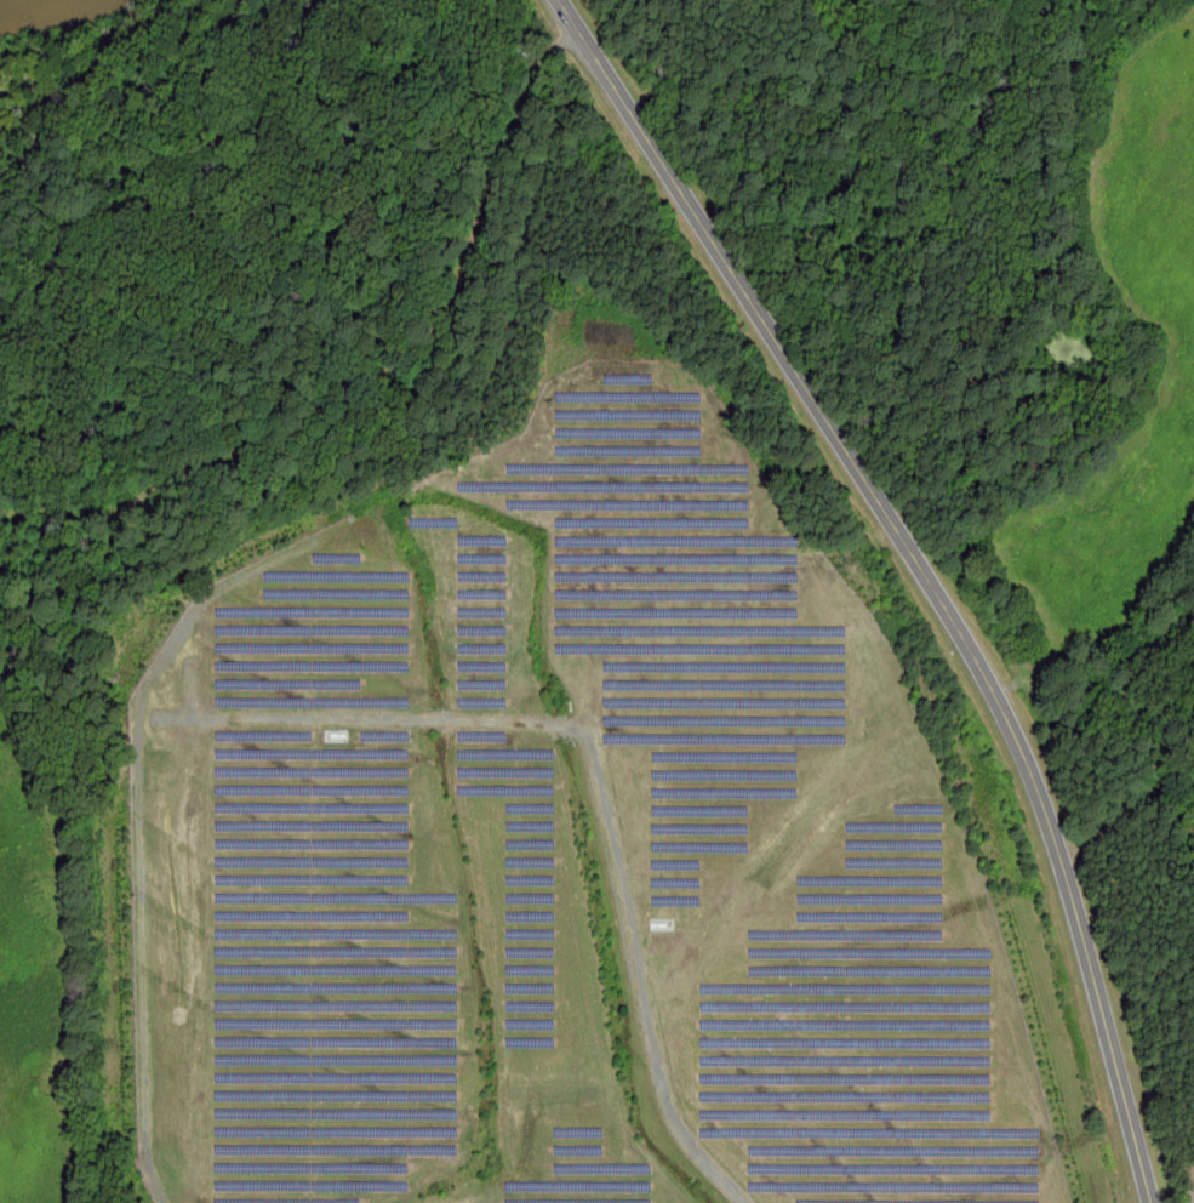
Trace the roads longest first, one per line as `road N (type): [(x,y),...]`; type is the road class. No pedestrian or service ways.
road 1 (tertiary): [(1153,1202),(1059,846),(1016,734),(947,606),(629,108)]
road 2 (track): [(316,538),(206,595),(139,701),(147,1157),(167,1202)]
road 3 (track): [(128,502),(0,520)]

